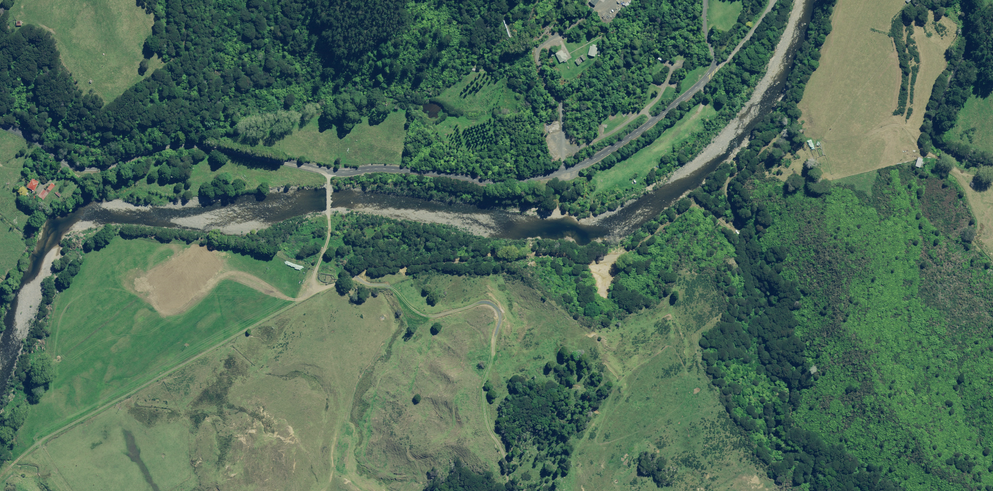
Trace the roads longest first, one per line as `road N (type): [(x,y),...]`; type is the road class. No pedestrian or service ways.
road 1 (track): [(787,122),(733,167),(724,187),(736,212),(727,220),(690,207),(646,239),(589,262),(487,256),(362,272),(55,430),(0,475)]
road 2 (unclassified): [(0,125),(93,168),(202,143),(330,171),(389,169),(507,182),(588,163),(714,71)]
road 3 (track): [(330,171),(329,235),(316,291)]

